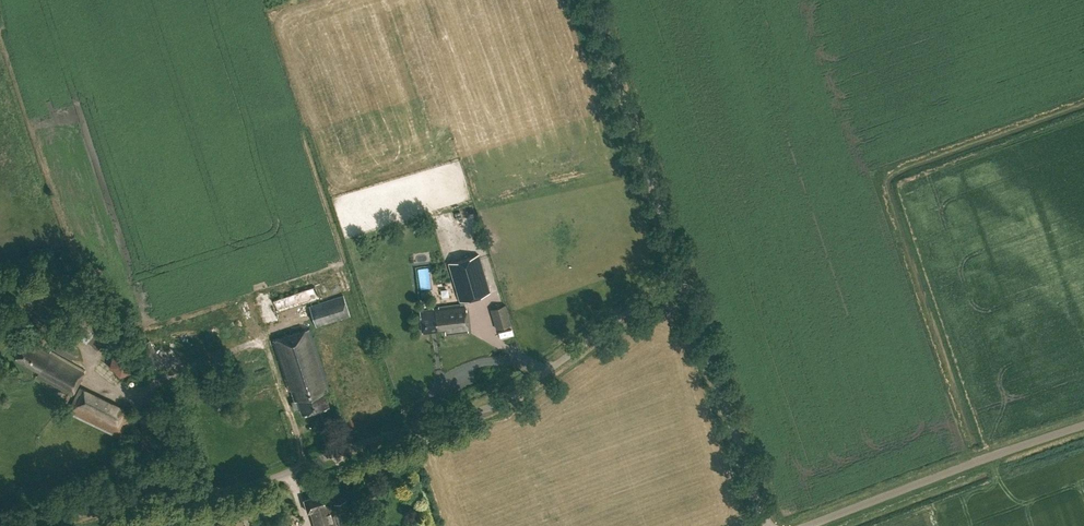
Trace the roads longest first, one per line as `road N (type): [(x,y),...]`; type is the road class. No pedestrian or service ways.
road 1 (unclassified): [(45,525),(166,491),(250,486),(492,407),(680,273)]
road 2 (unclassified): [(804,525),(1083,425)]
road 3 (unclassified): [(680,273),(588,0)]
road 4 (unclassified): [(767,525),(680,273)]

